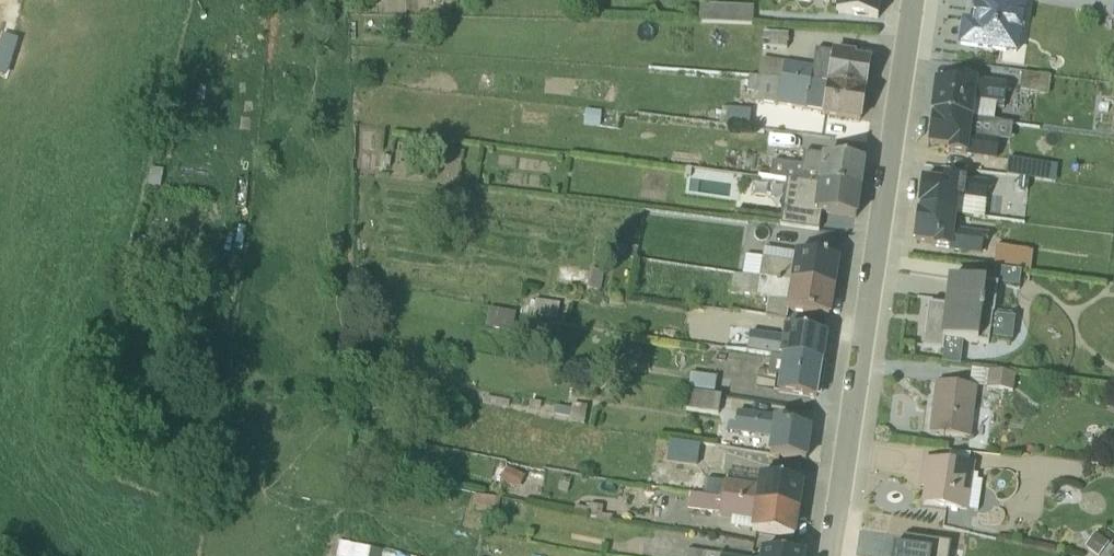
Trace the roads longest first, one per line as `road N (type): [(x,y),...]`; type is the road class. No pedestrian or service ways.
road 1 (residential): [(831,555),(915,0)]

